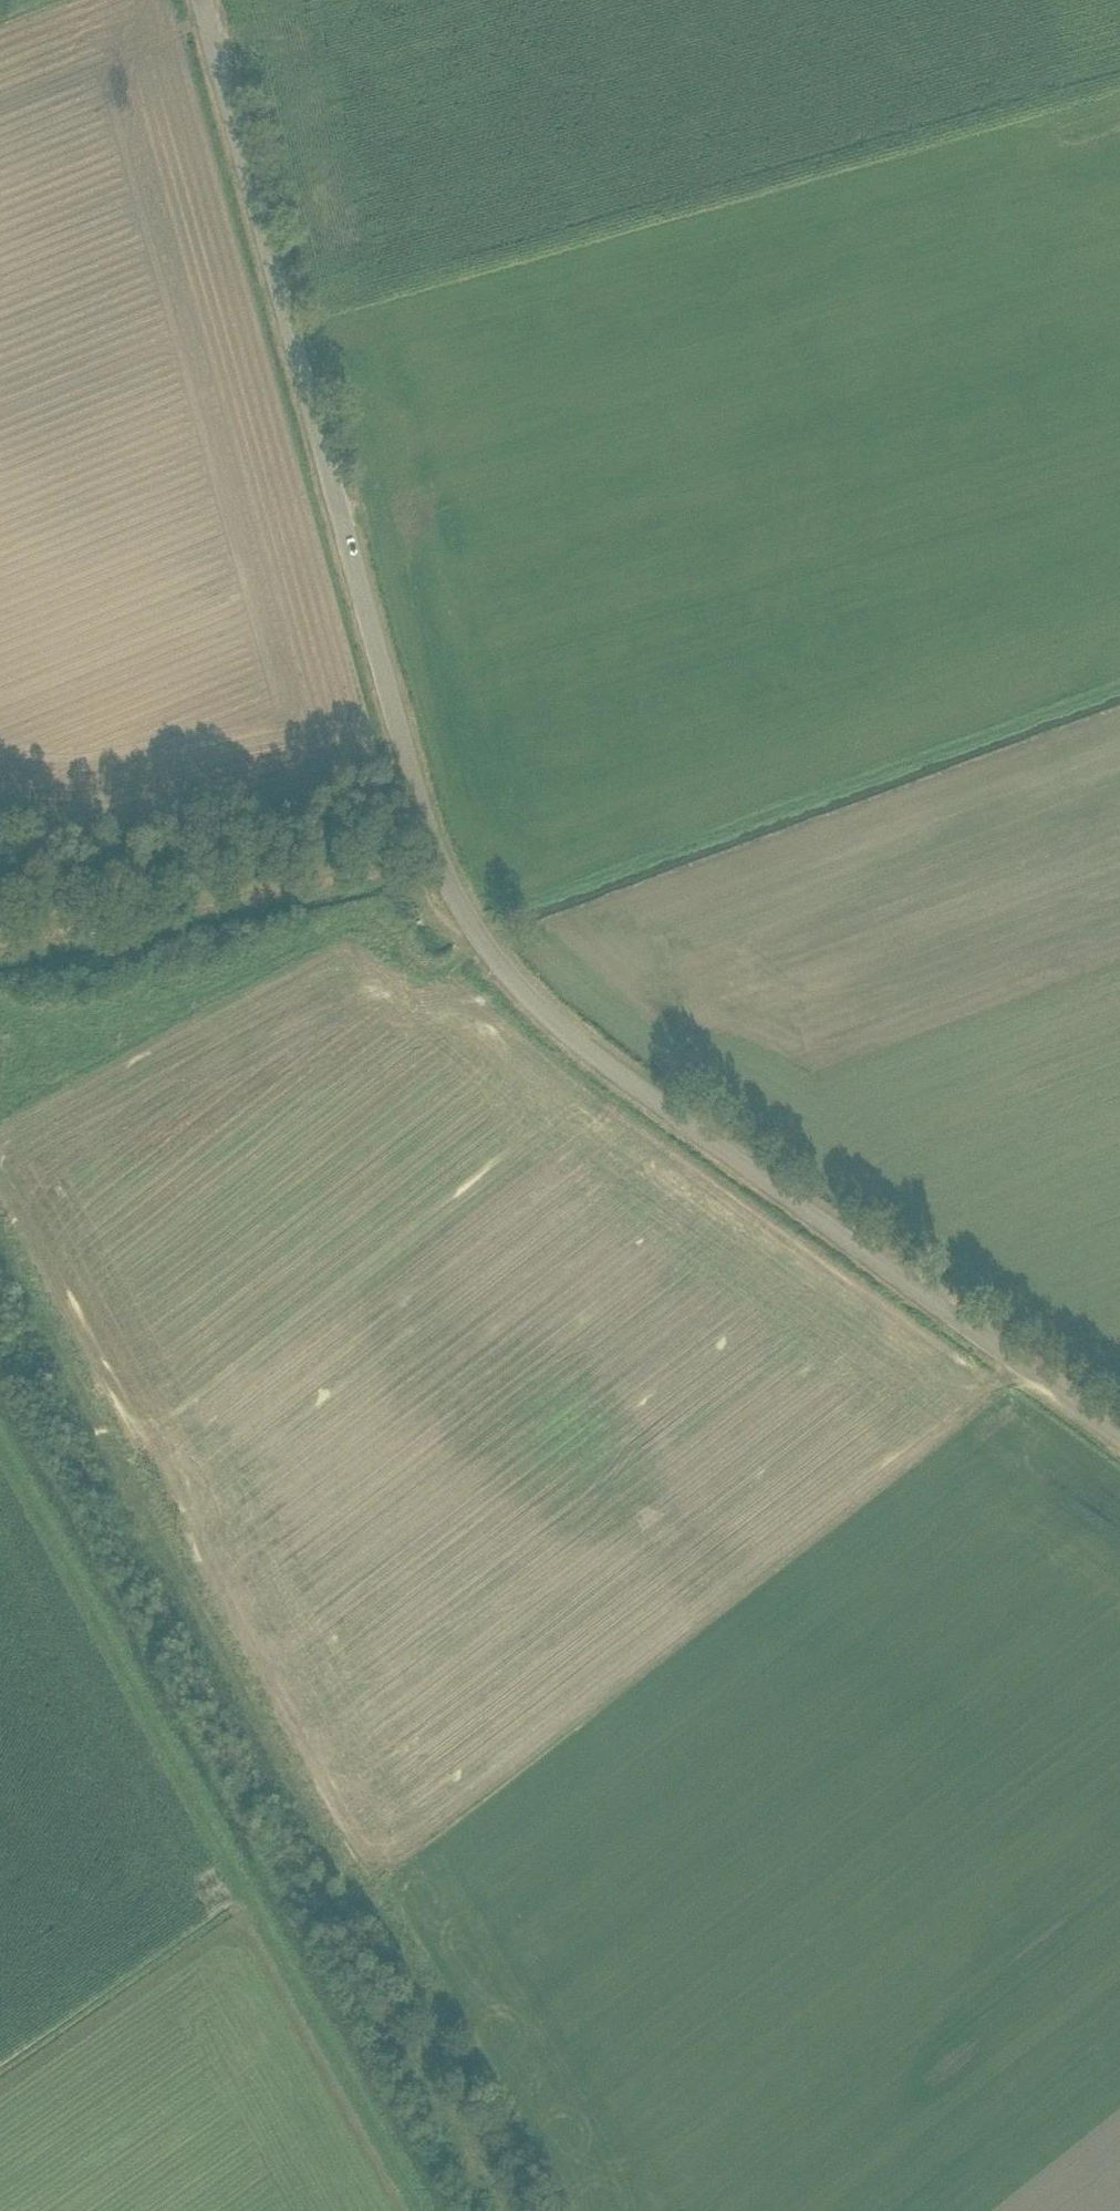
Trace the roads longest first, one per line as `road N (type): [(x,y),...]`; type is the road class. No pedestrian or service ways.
road 1 (unclassified): [(1119,1436),(580,1047),(471,929),(420,814),(199,0)]

